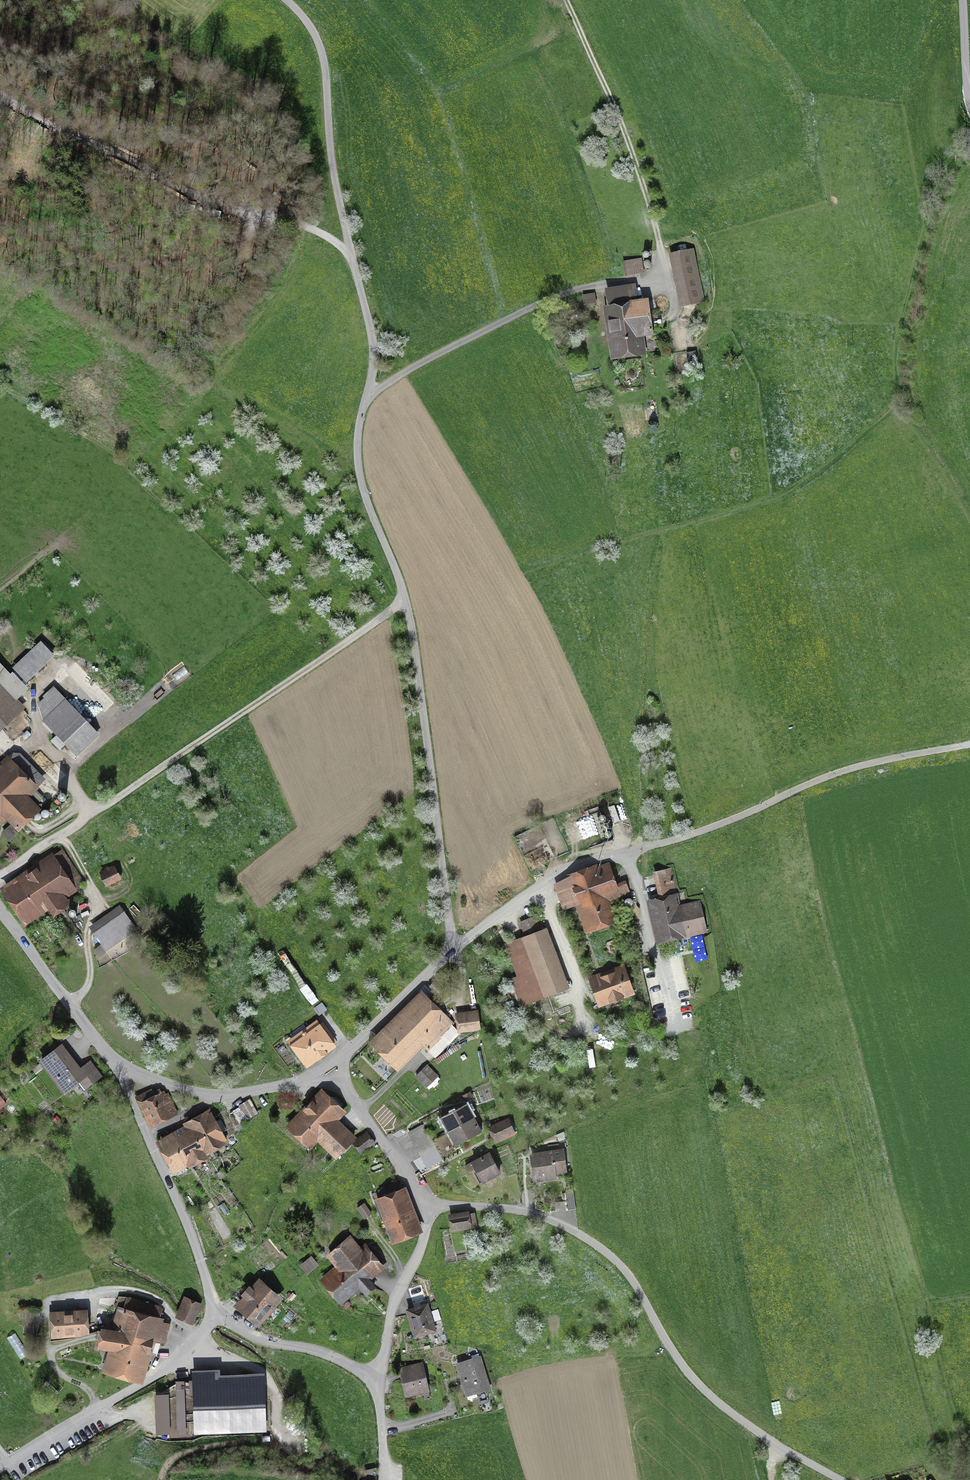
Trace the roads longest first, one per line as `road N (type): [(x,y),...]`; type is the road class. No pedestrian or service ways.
road 1 (track): [(638,848),(661,537),(798,486),(891,413),(899,332),(920,247),(969,146)]
road 2 (residential): [(287,0),(324,58),(334,177),(374,350),(358,431),(362,486),(404,598)]
road 3 (unclassified): [(427,1205),(520,1209),(569,1228),(633,1282),(682,1367),(762,1436),(836,1479)]
road 4 (unclassified): [(0,872),(404,598)]
road 5 (track): [(0,97),(178,186),(314,230),(351,255)]
road 6 (residential): [(404,598),(452,951)]
road 7 (track): [(969,744),(840,772),(702,831),(638,848)]
road 8 (residential): [(217,1310),(169,1368),(0,1467)]
road 9 (residential): [(114,1060),(193,1234),(217,1310)]
road 10 (track): [(566,0),(626,137),(659,241)]
road 11 (residential): [(335,1078),(215,1096),(114,1060)]
road 12 (residential): [(628,851),(550,877),(452,951)]
road 13 (track): [(546,1011),(565,1033),(582,1028),(577,988),(539,885)]
road 14 (track): [(61,833),(95,894),(89,985),(66,1004)]
road 15 (residential): [(114,1060),(0,914)]
road 16 (residential): [(427,1205),(423,1244),(395,1302),(376,1379)]
road 17 (residential): [(376,1379),(327,1353),(250,1335),(217,1310)]
road 18 (residential): [(452,951),(352,1048),(335,1078)]
road 19 (residential): [(335,1078),(427,1205)]

